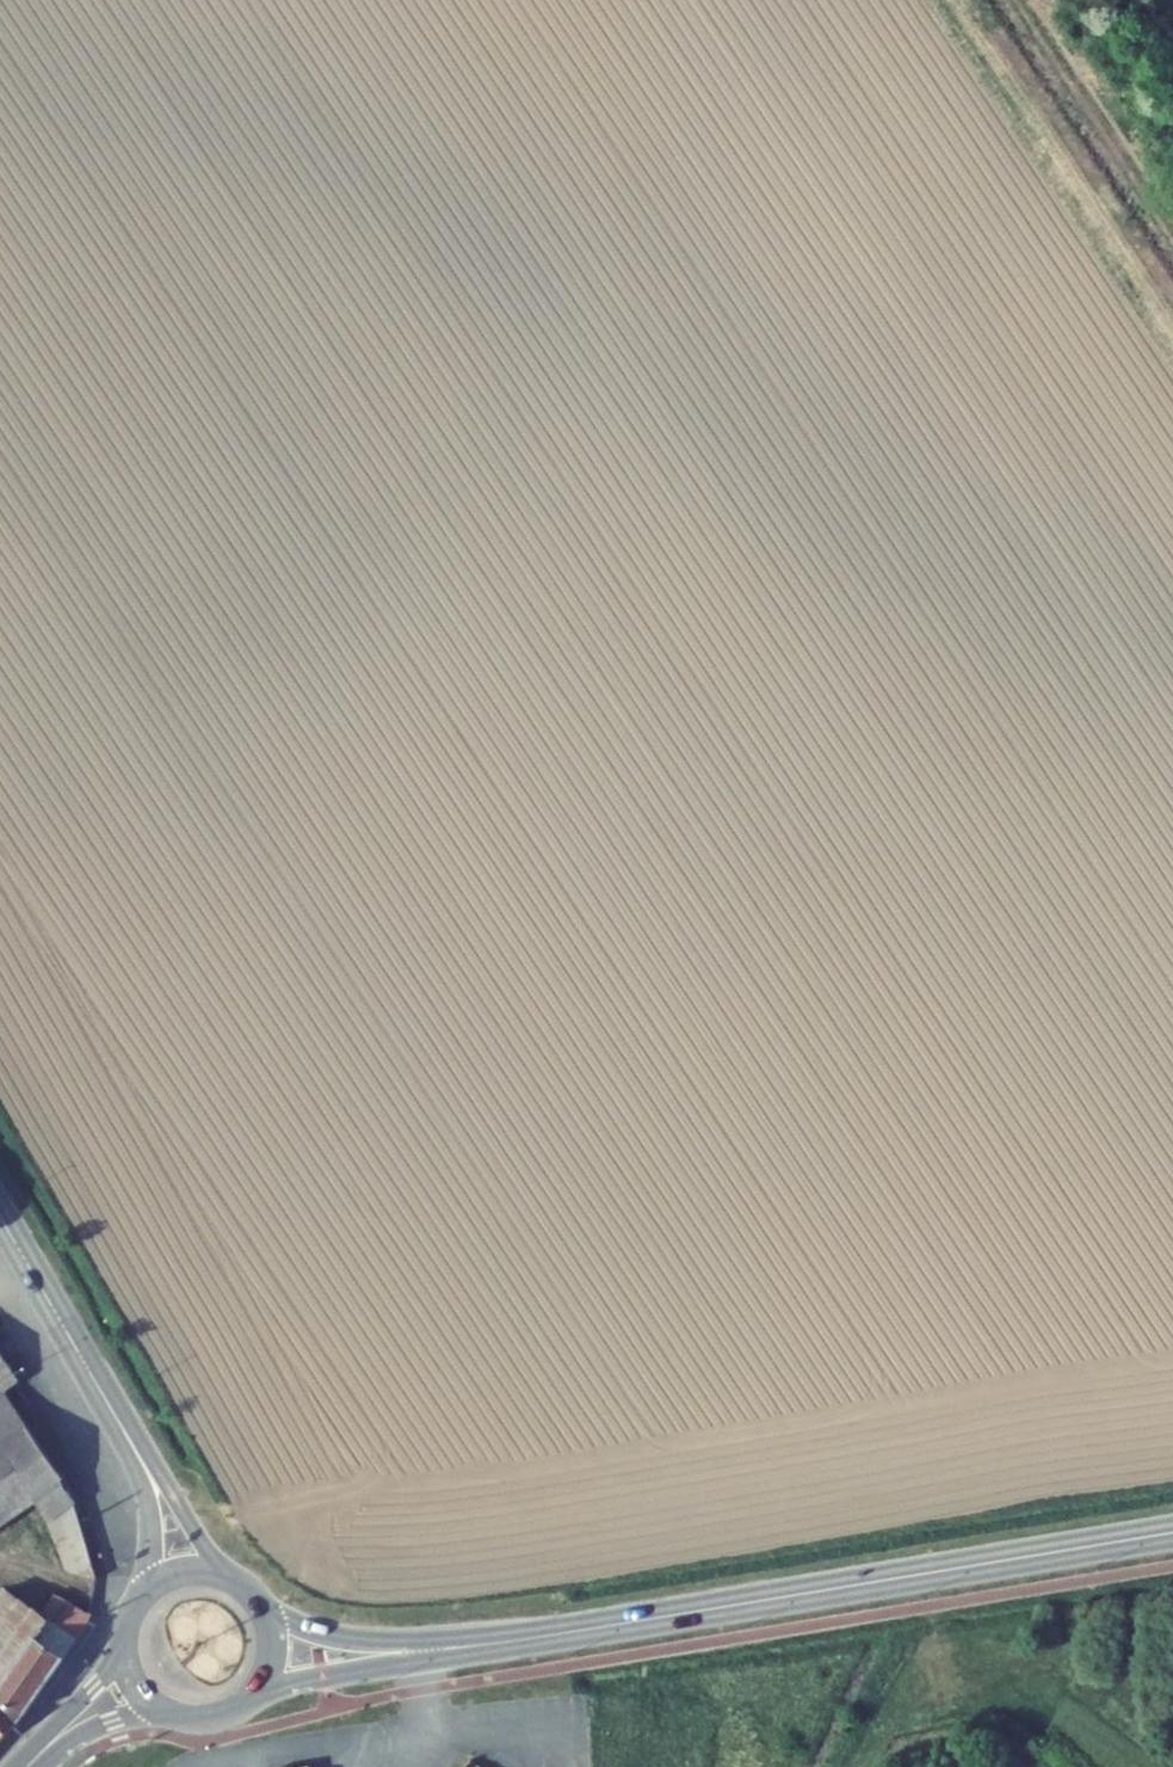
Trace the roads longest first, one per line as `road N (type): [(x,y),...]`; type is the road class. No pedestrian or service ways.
road 1 (tertiary): [(1172,1532),(566,1632)]
road 2 (tertiary): [(247,1704),(290,1685),(470,1657),(566,1632)]
road 3 (tertiary): [(566,1632),(358,1641),(261,1606)]
road 4 (tertiary): [(0,1218),(112,1409)]
road 5 (tertiary): [(240,1585),(112,1409)]
road 6 (tertiary): [(112,1409),(149,1502),(150,1557),(140,1603)]
road 7 (tertiary): [(127,1631),(79,1708),(28,1766)]
road 8 (tertiary): [(30,1766),(115,1722),(180,1719)]

